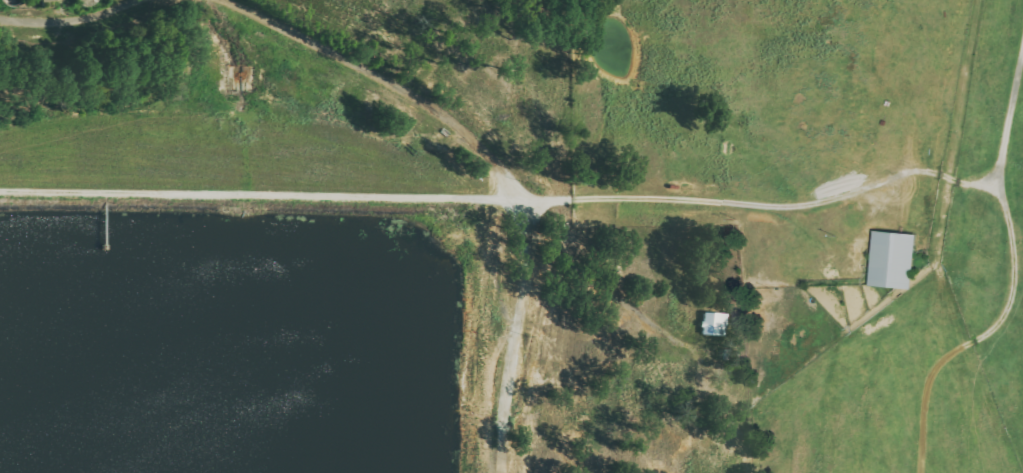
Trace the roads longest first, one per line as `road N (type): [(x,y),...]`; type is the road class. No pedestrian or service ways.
road 1 (residential): [(552,472),(576,356),(560,240),(464,108),(260,0)]
road 2 (track): [(919,472),(926,383),(941,361),(996,324),(1008,295),(1009,216),(997,181),(1022,36)]

